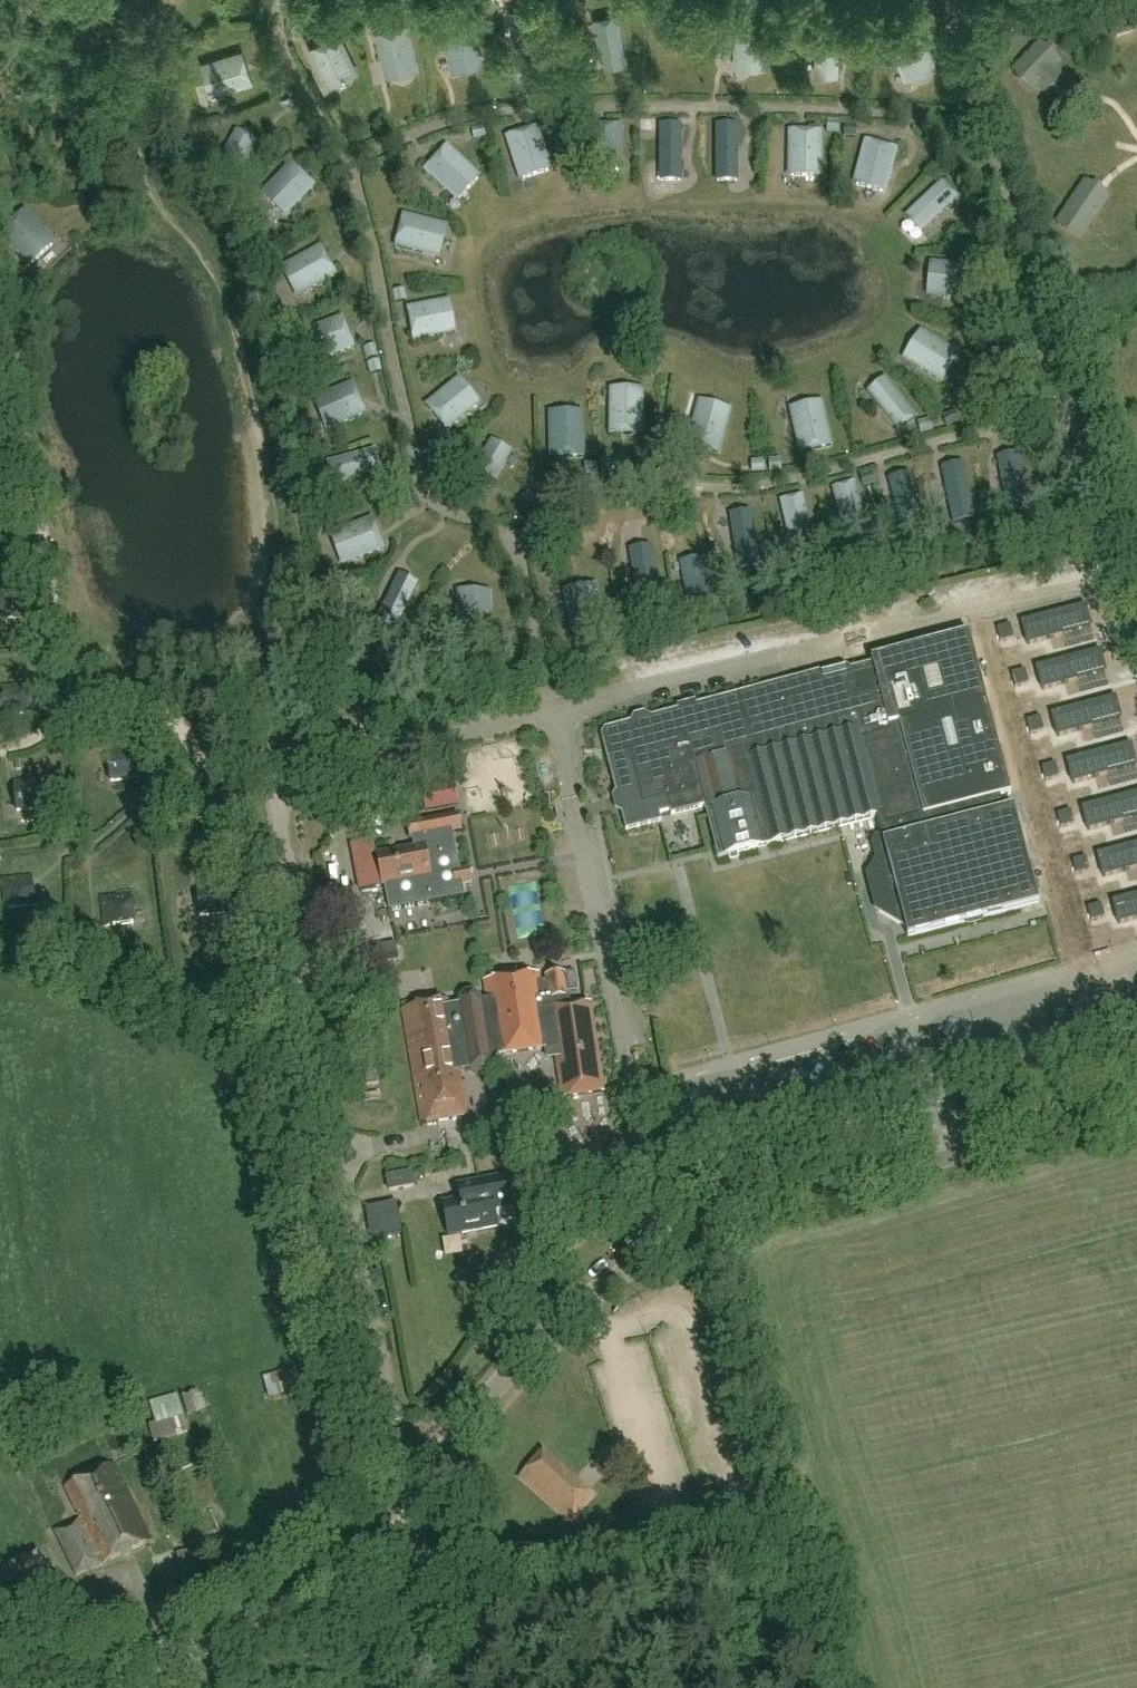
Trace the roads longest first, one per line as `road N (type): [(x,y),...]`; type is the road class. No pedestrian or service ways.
road 1 (tertiary): [(51,1687),(236,1635),(312,1588),(389,1516),(538,1341),(667,1248),(829,1190),(1136,1104)]
road 2 (track): [(114,0),(148,194),(170,217),(200,226),(222,249),(237,285),(294,626),(250,694),(262,774)]
road 3 (unknown): [(949,1158),(960,1239),(934,1326),(929,1378),(946,1449),(964,1483),(982,1494),(991,1524),(982,1555),(1024,1621),(1039,1687)]
road 4 (track): [(403,1499),(439,1687)]

